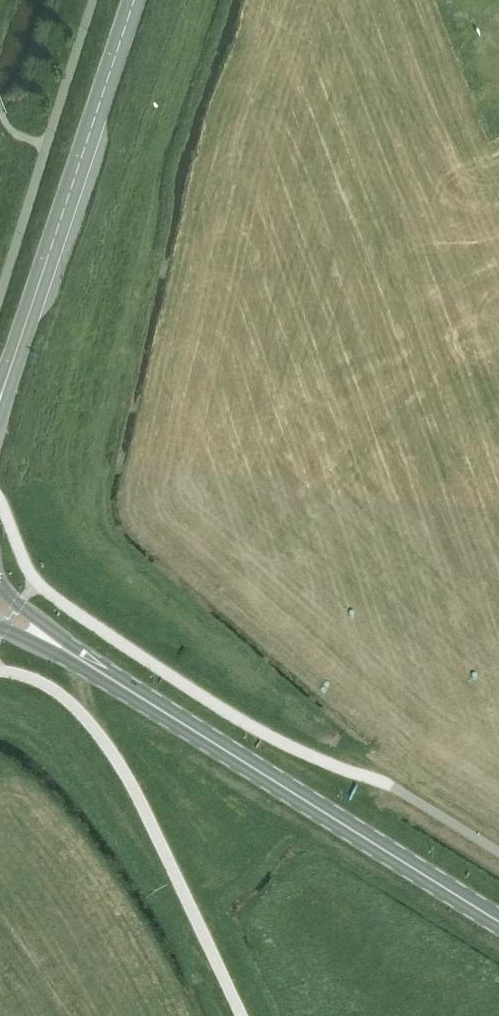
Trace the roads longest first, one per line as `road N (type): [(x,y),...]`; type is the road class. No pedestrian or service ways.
road 1 (secondary): [(498,918),(0,608)]
road 2 (secondary): [(0,397),(134,0)]

